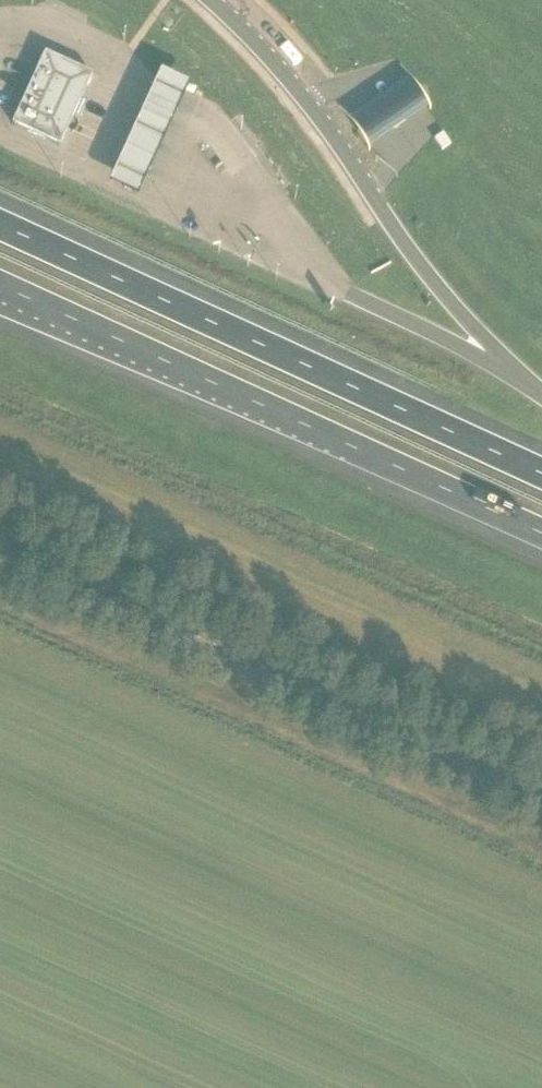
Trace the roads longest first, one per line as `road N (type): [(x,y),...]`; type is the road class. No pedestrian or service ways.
road 1 (tertiary): [(541,806),(0,556)]
road 2 (motorway): [(541,475),(0,226)]
road 3 (motorway): [(0,292),(541,540)]

